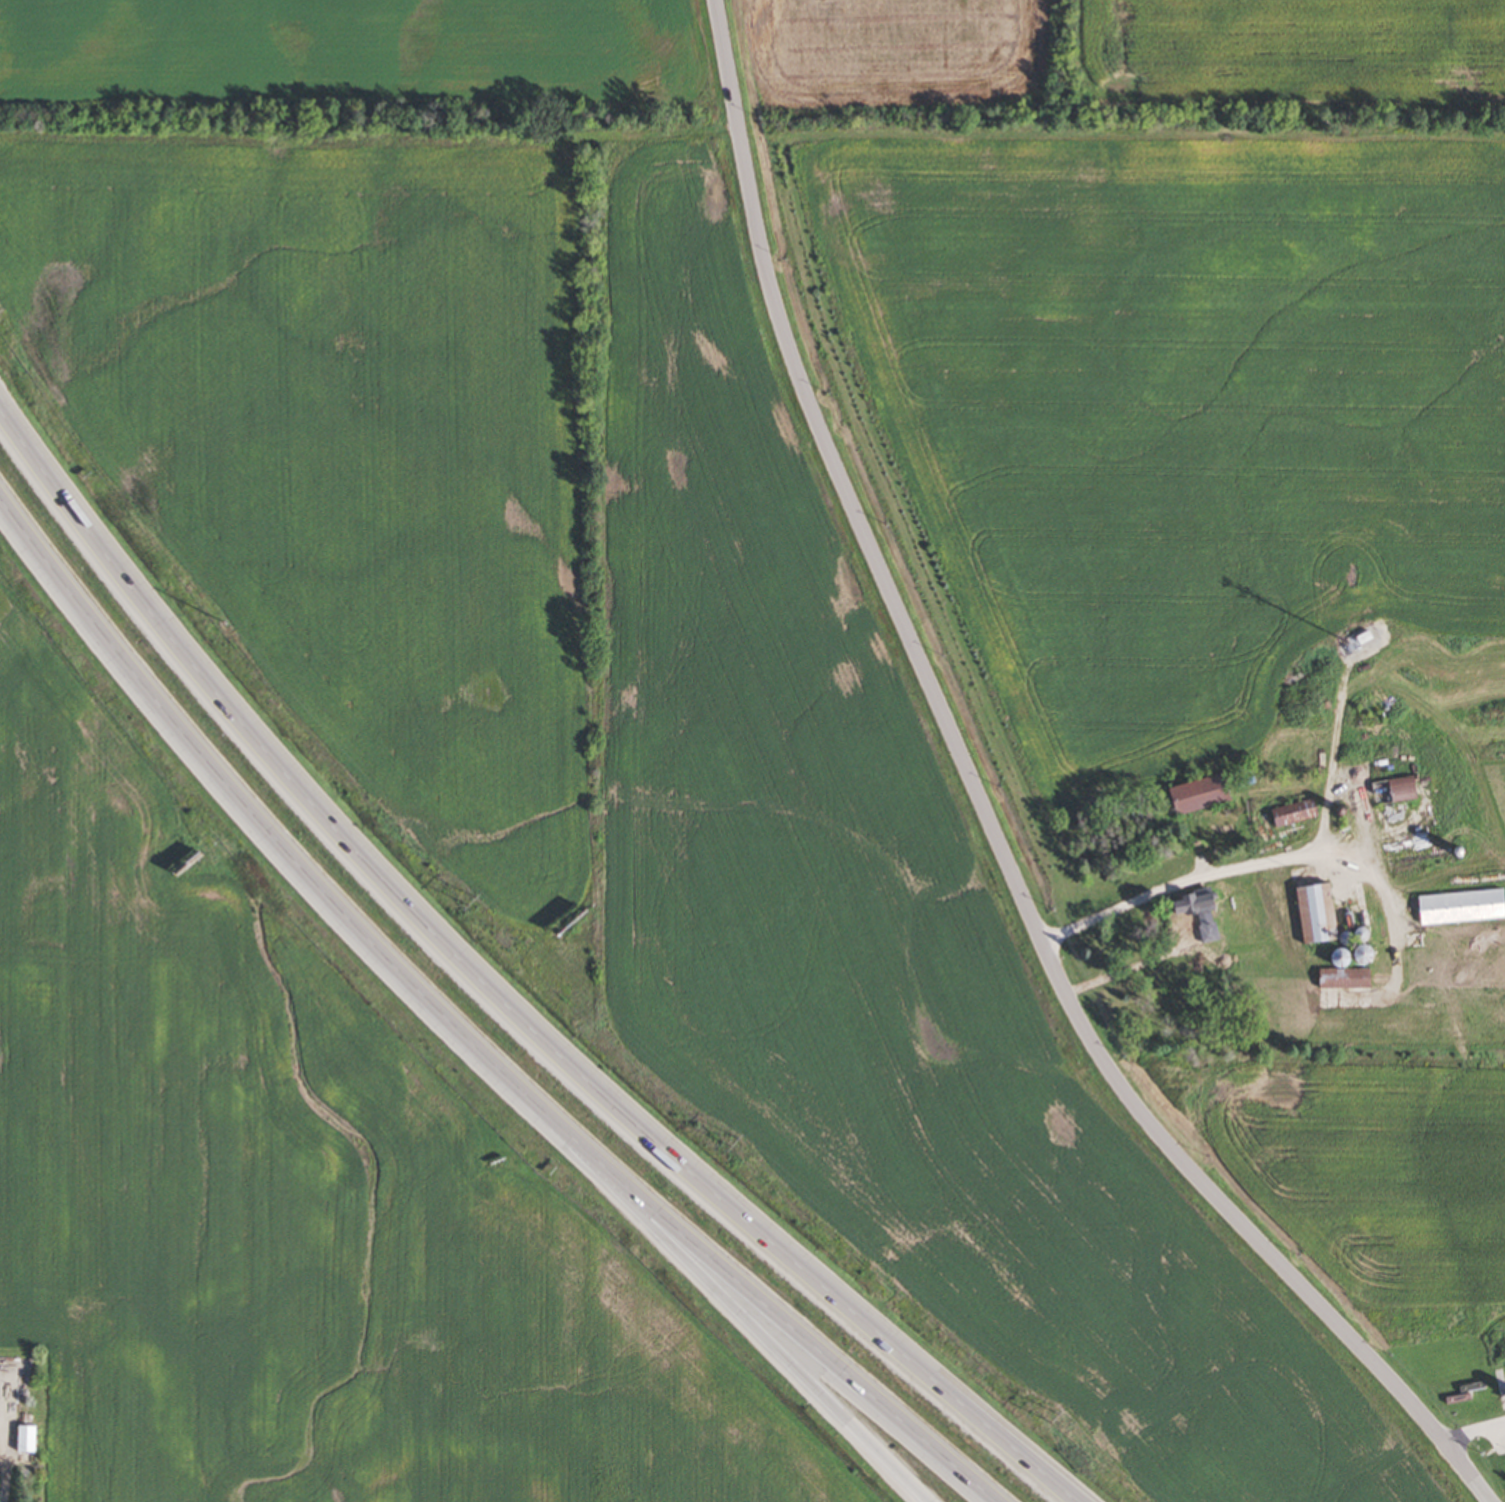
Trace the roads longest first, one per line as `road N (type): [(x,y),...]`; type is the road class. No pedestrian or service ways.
road 1 (tertiary): [(1492,1501),(1157,1139),(1075,1015),(789,353),(716,0)]
road 2 (motorway): [(1081,1501),(534,1035),(270,759),(140,603),(0,414)]
road 3 (motorway): [(0,504),(228,793),(493,1071),(994,1501)]
road 4 (motorway): [(602,1163),(644,1216),(929,1501)]

